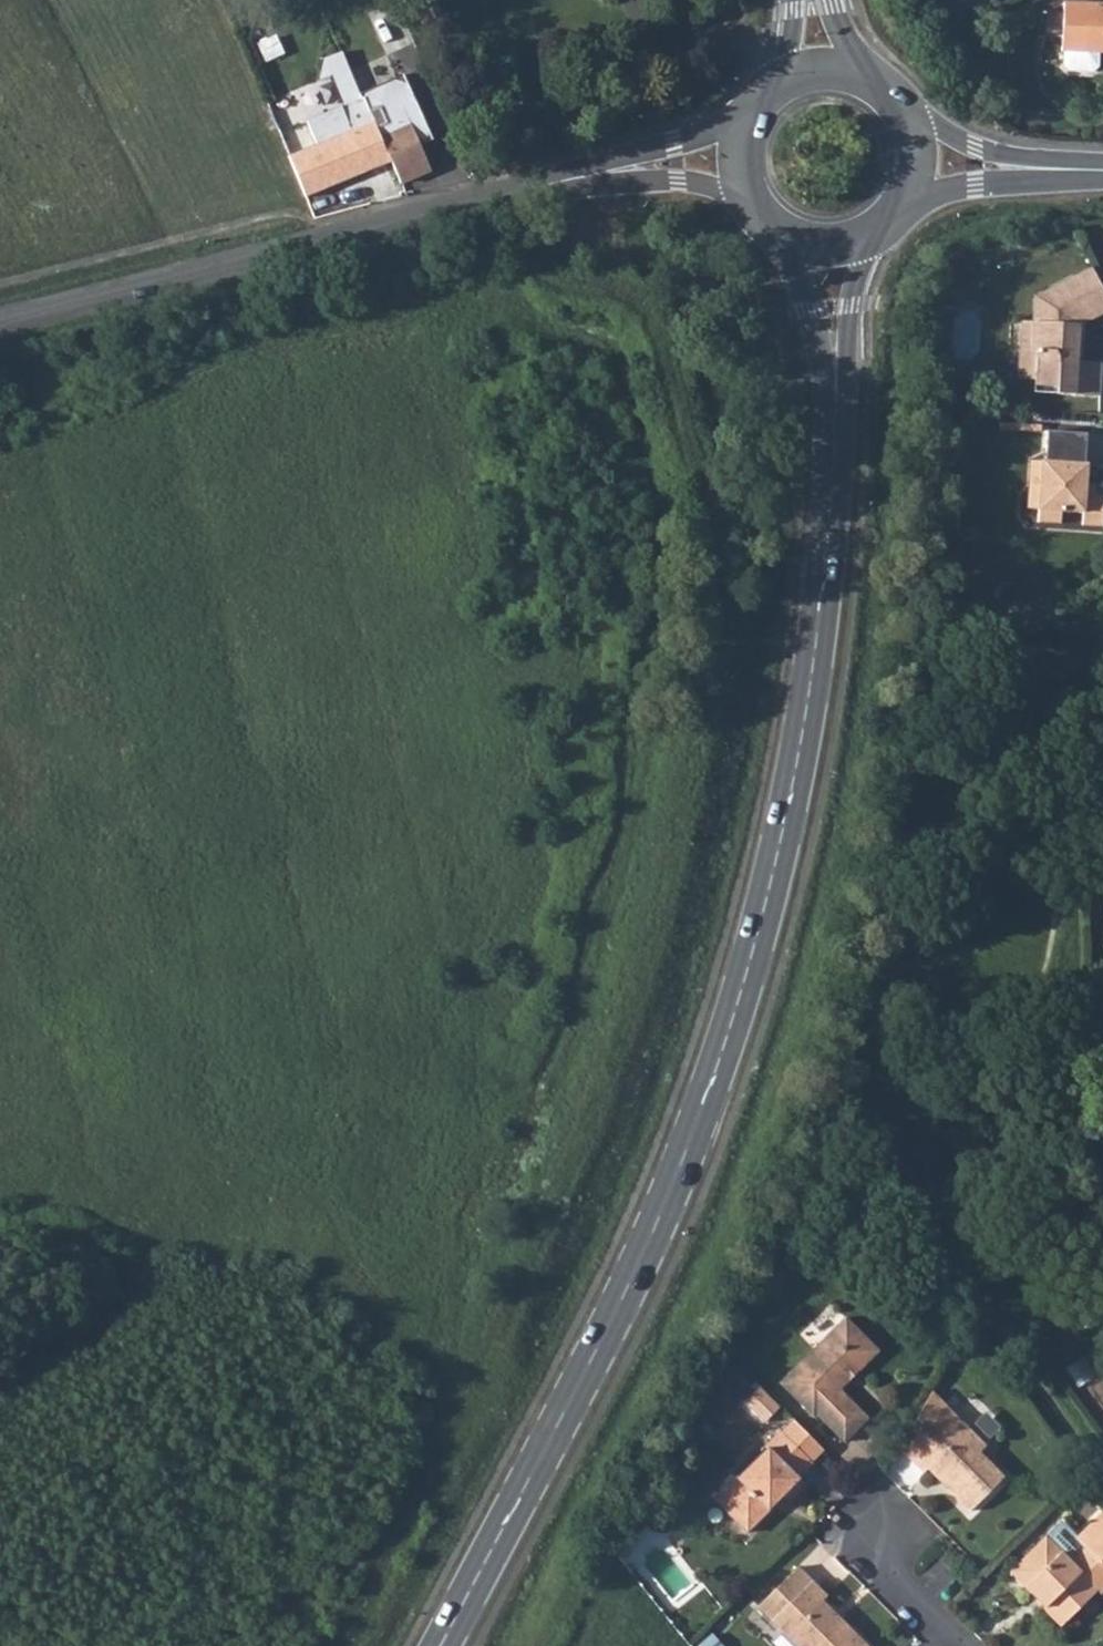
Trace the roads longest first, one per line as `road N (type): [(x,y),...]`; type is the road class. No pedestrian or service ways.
road 1 (secondary): [(441,1645),(614,1323),(690,1143),(741,990),(786,809),(829,535),(832,247)]
road 2 (residential): [(550,183),(335,246),(0,325)]
road 3 (residential): [(757,117),(550,183)]
road 4 (residential): [(550,183),(675,178),(752,195)]
road 5 (tertiary): [(1090,169),(976,147),(902,112)]
road 6 (tertiary): [(908,200),(976,182),(1090,169)]

